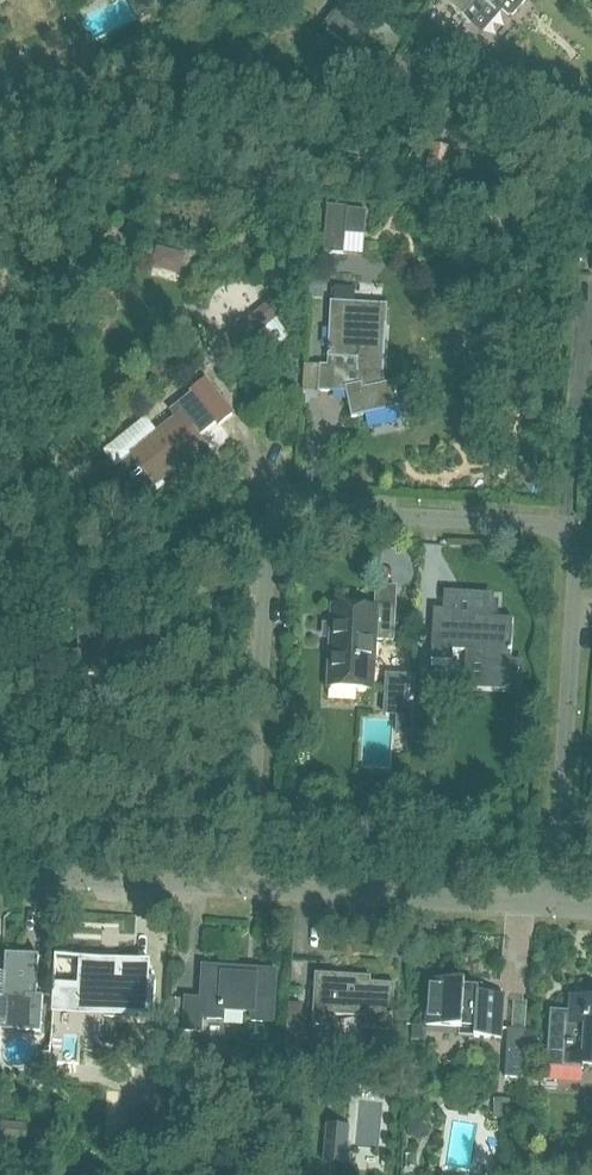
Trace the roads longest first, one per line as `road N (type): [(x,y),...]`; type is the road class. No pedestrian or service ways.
road 1 (residential): [(562,901),(570,544),(555,526),(302,510),(280,518),(269,539),(244,892)]
road 2 (residential): [(244,892),(562,901)]
road 3 (residential): [(0,892),(244,892)]

